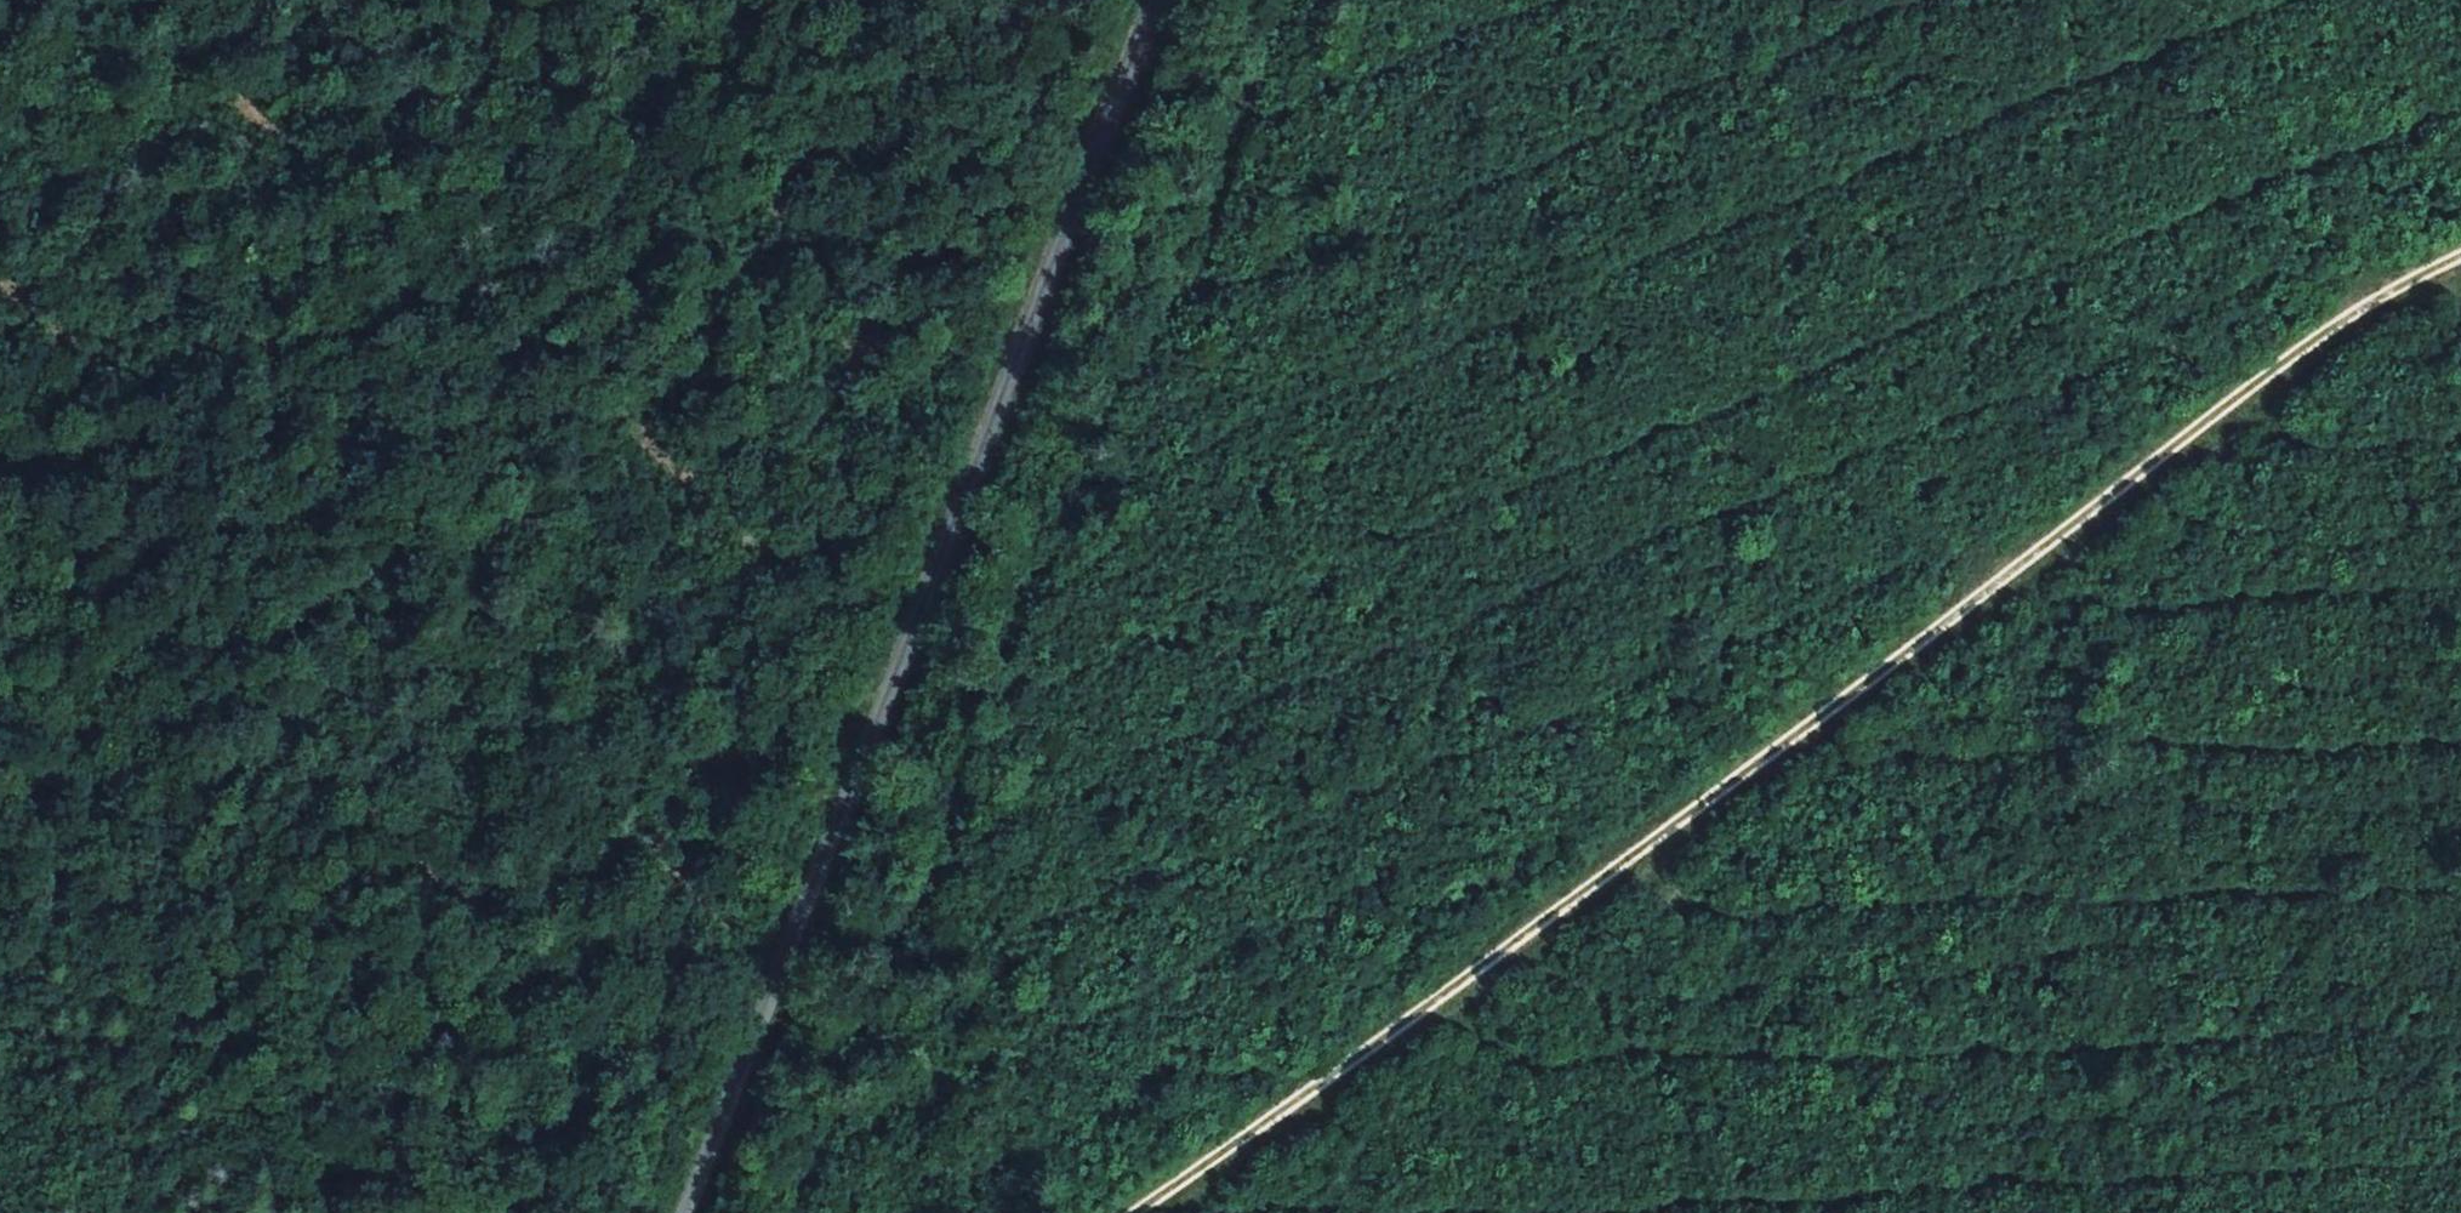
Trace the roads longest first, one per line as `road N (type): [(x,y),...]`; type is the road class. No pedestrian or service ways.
road 1 (track): [(2460,257),(2284,363),(1433,1003),(1133,1212)]
road 2 (track): [(685,1212),(1147,0)]

